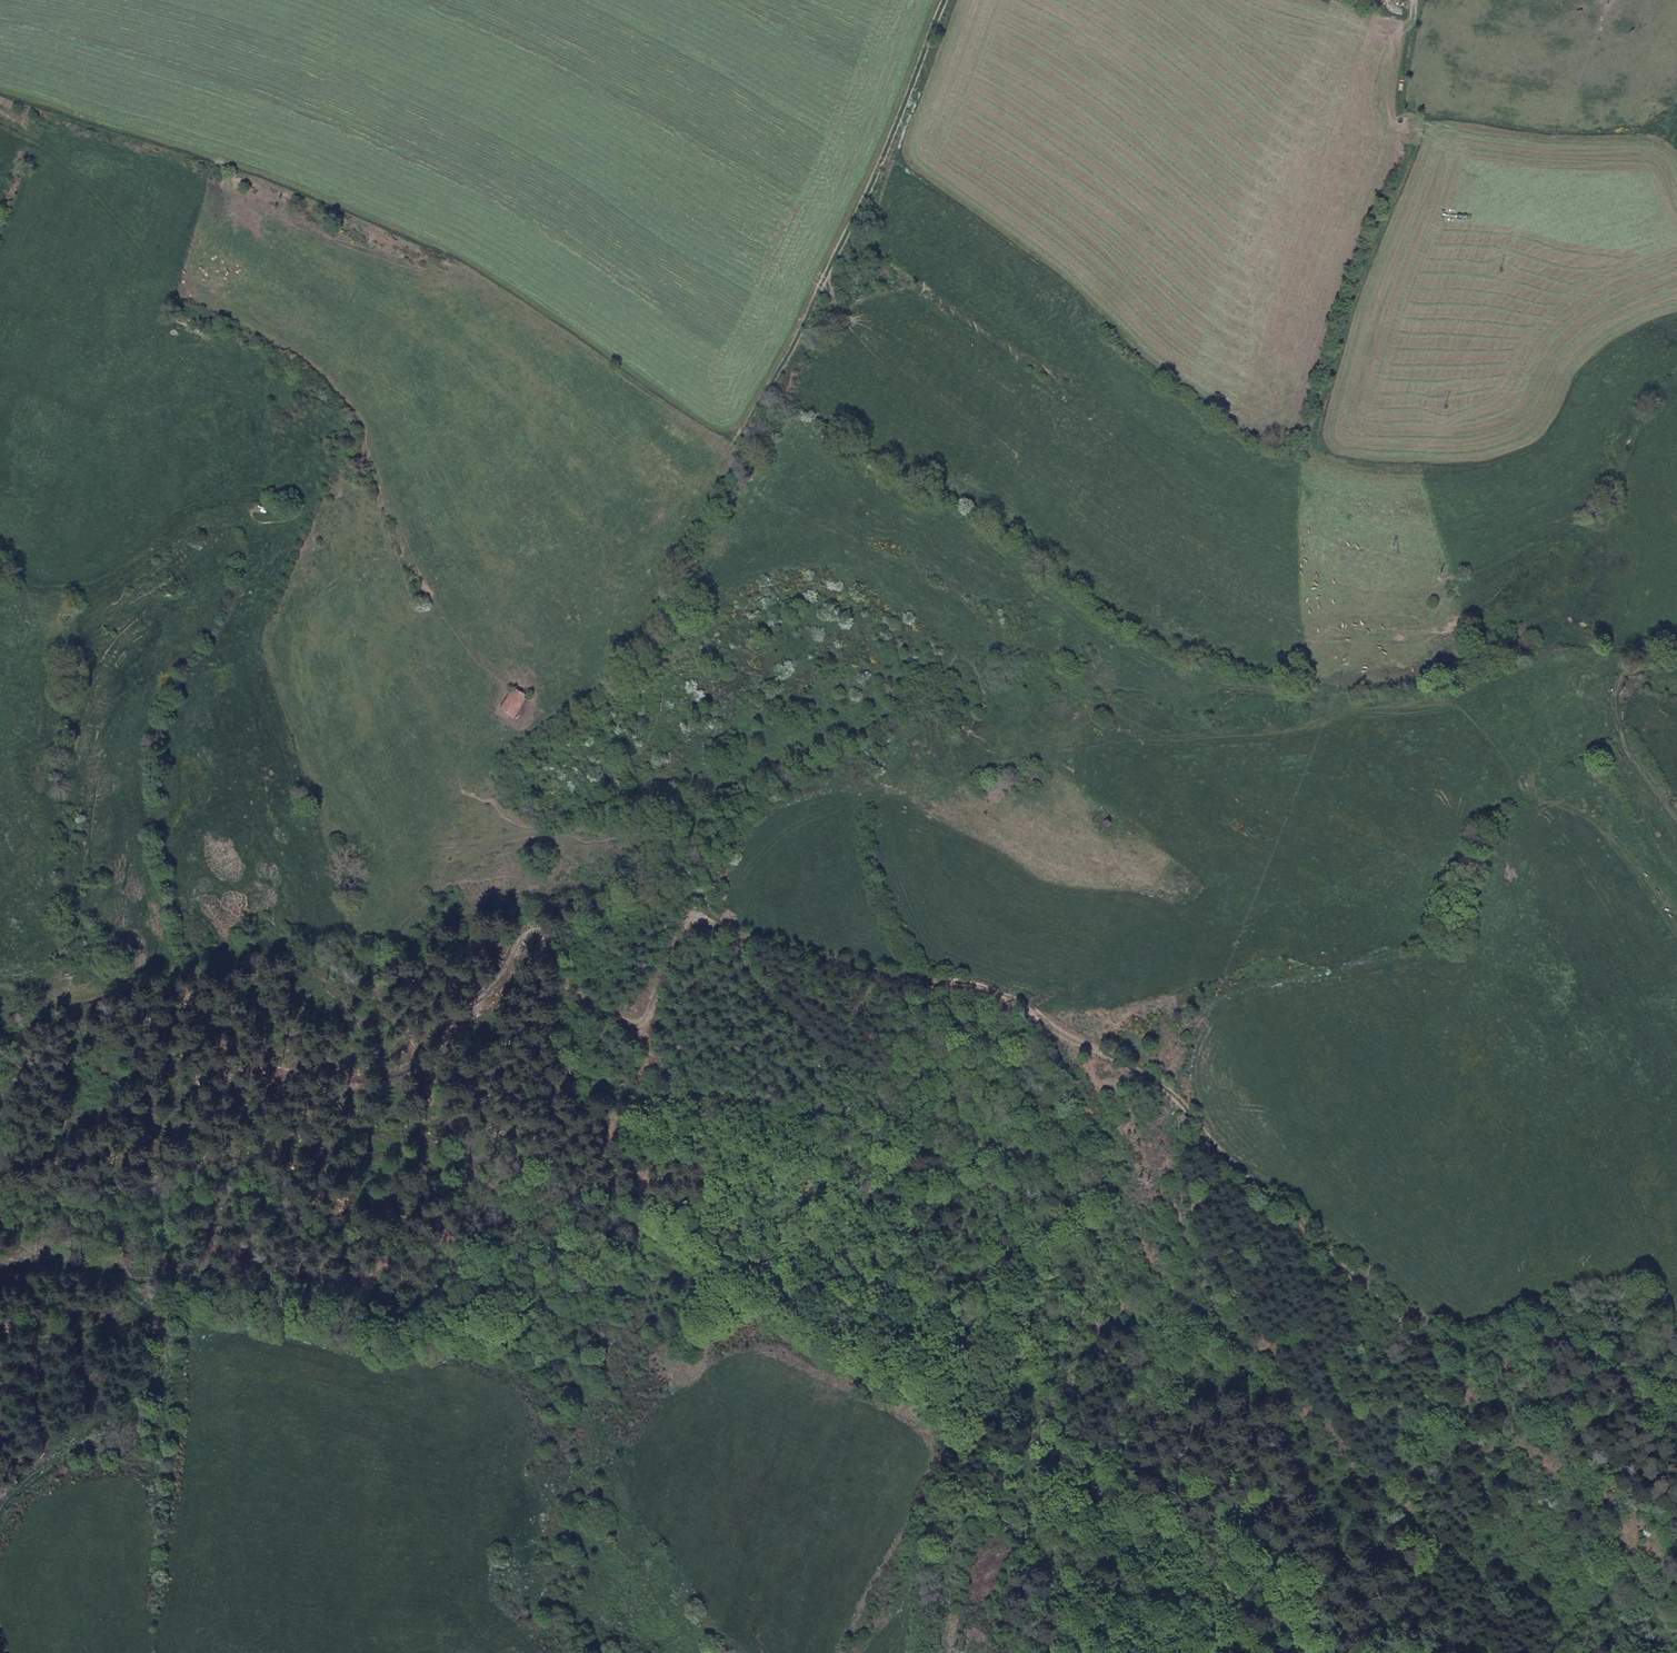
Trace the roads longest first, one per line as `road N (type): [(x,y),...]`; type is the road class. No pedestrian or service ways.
road 1 (track): [(1335,1652),(1356,1629),(1353,1594),(1201,1265),(1176,1168),(1176,1086),(1192,1033),(1213,1008),(1278,980),(1438,956),(1461,941),(1500,826),(1624,737)]
road 2 (track): [(852,1652),(937,1502),(969,1493),(1009,1504),(1280,1652)]
road 3 (track): [(0,1518),(8,1497),(90,1417),(160,1384),(188,1337),(163,1304),(30,1250),(0,1189)]
road 4 (track): [(1676,658),(1619,674),(1614,704),(1624,737),(1676,818)]
road 5 (track): [(1417,142),(1396,103),(1413,0)]

